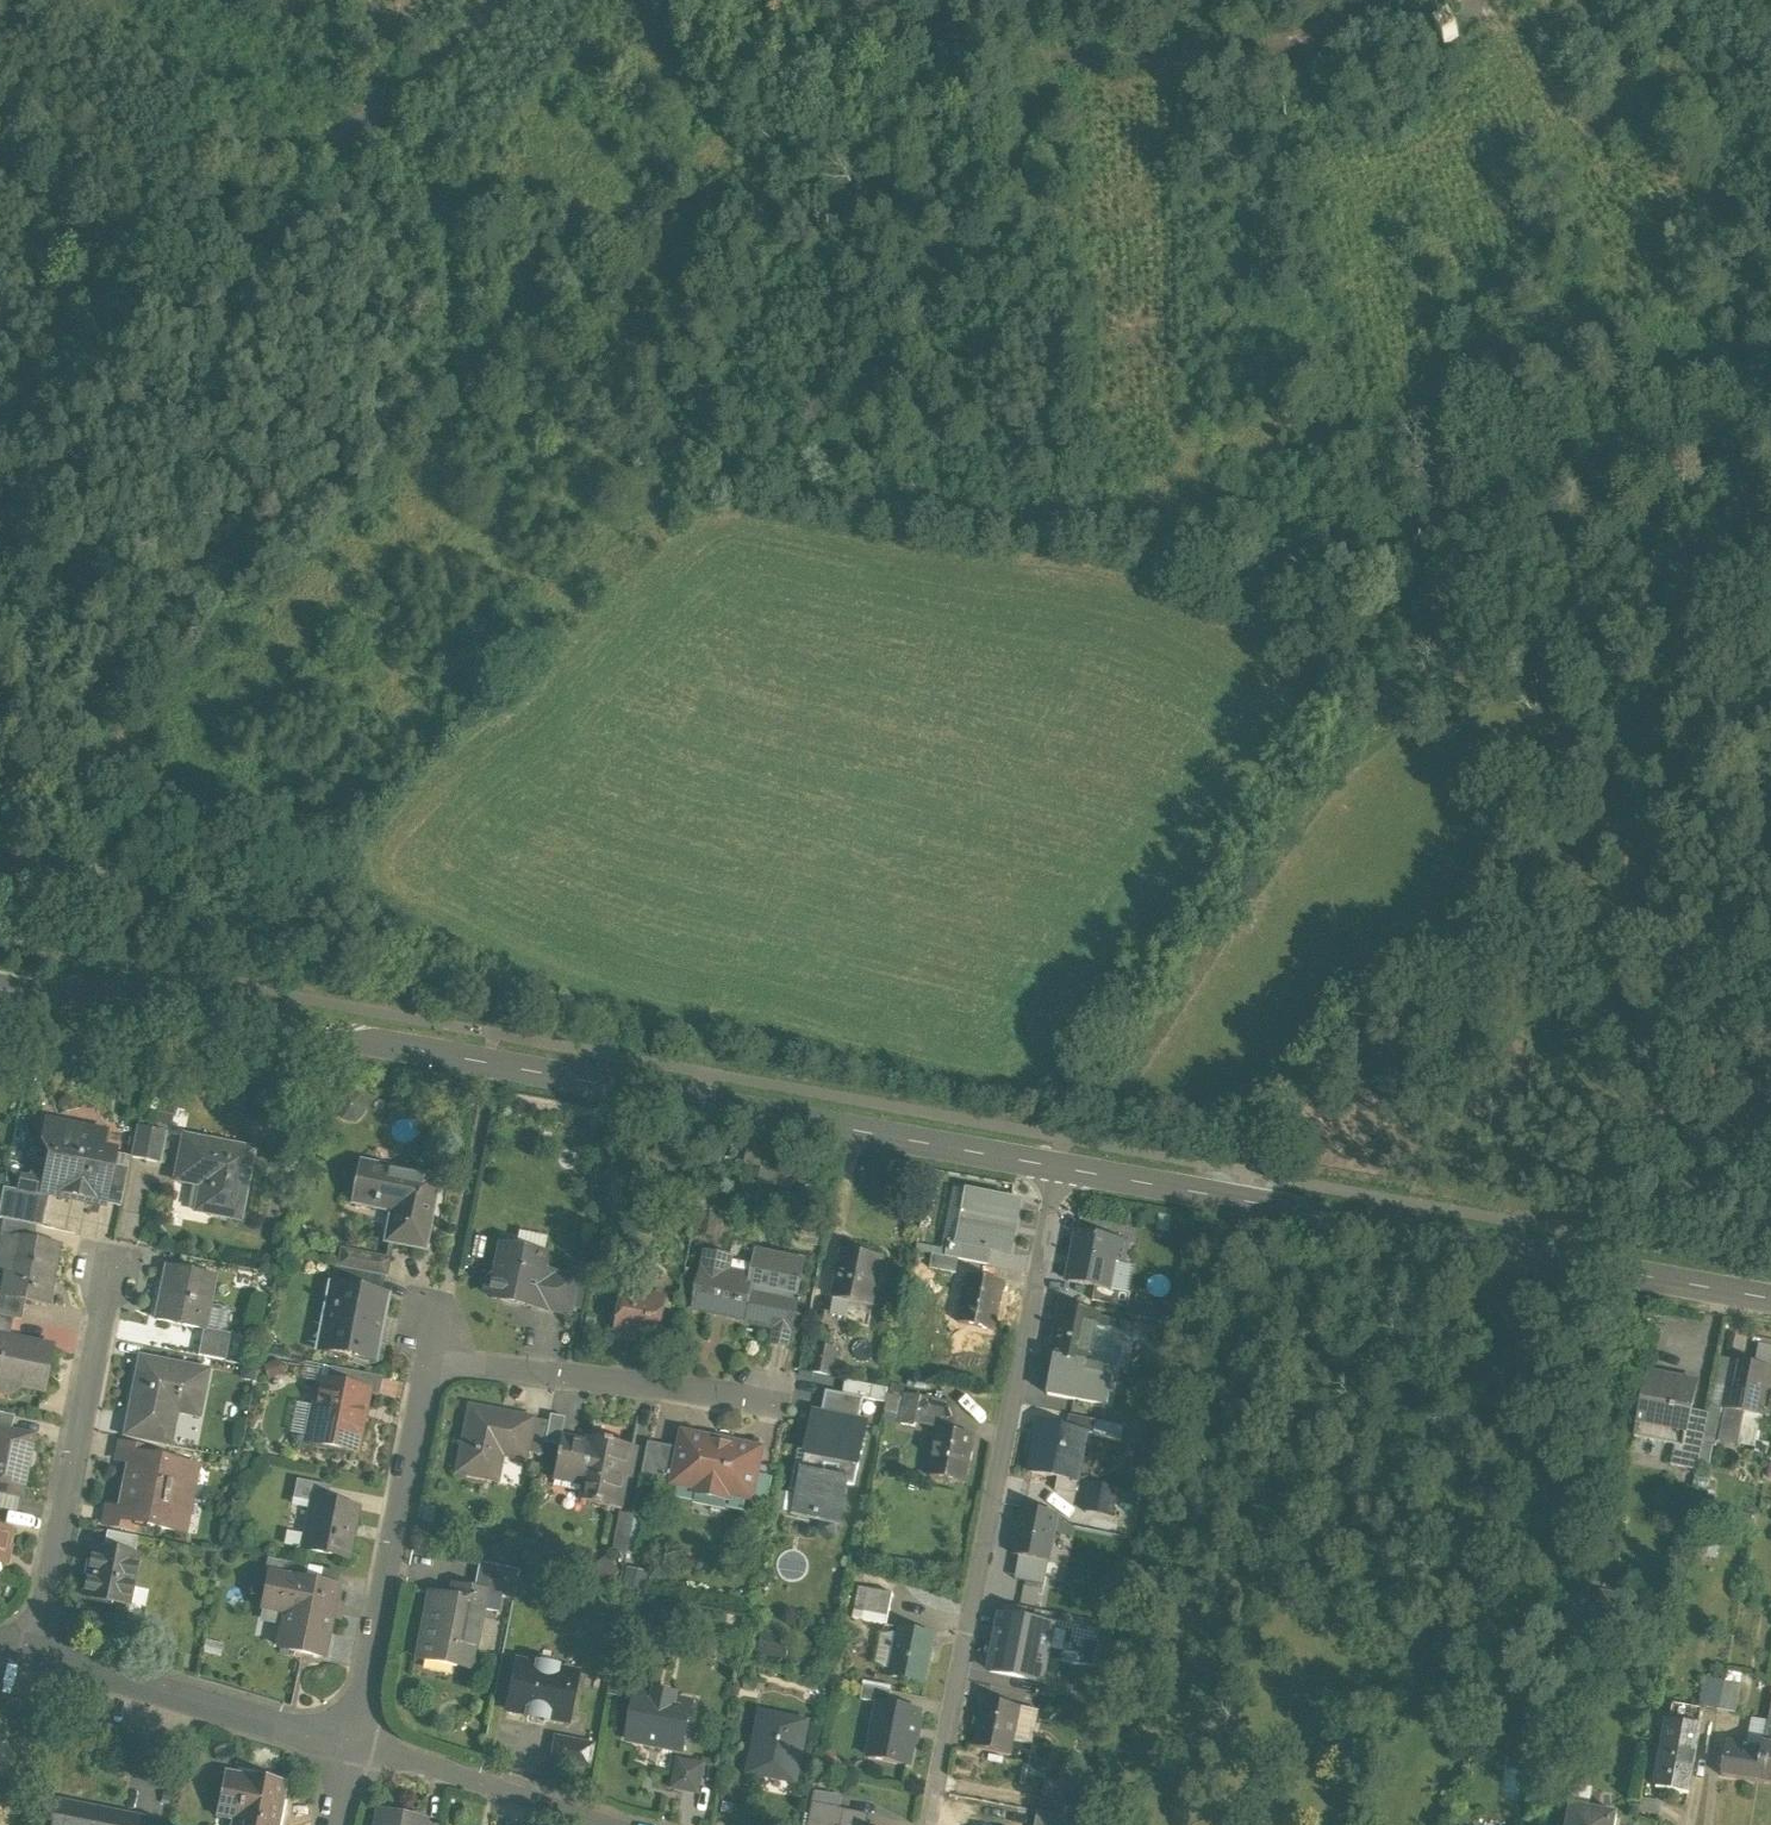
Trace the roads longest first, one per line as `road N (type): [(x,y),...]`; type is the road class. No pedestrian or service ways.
road 1 (tertiary): [(1059,1169),(0,977)]
road 2 (tertiary): [(1770,1294),(1059,1169)]
road 3 (residential): [(930,1824),(1059,1169)]
road 4 (track): [(849,0),(1027,74),(1089,79),(1167,75),(1267,55),(1407,0)]
road 5 (residential): [(39,1663),(113,1265)]
road 6 (residential): [(352,1746),(428,1368)]
road 7 (residential): [(428,1368),(756,1404)]
road 8 (residential): [(39,1663),(352,1746)]
road 9 (track): [(275,0),(393,113),(500,0)]

